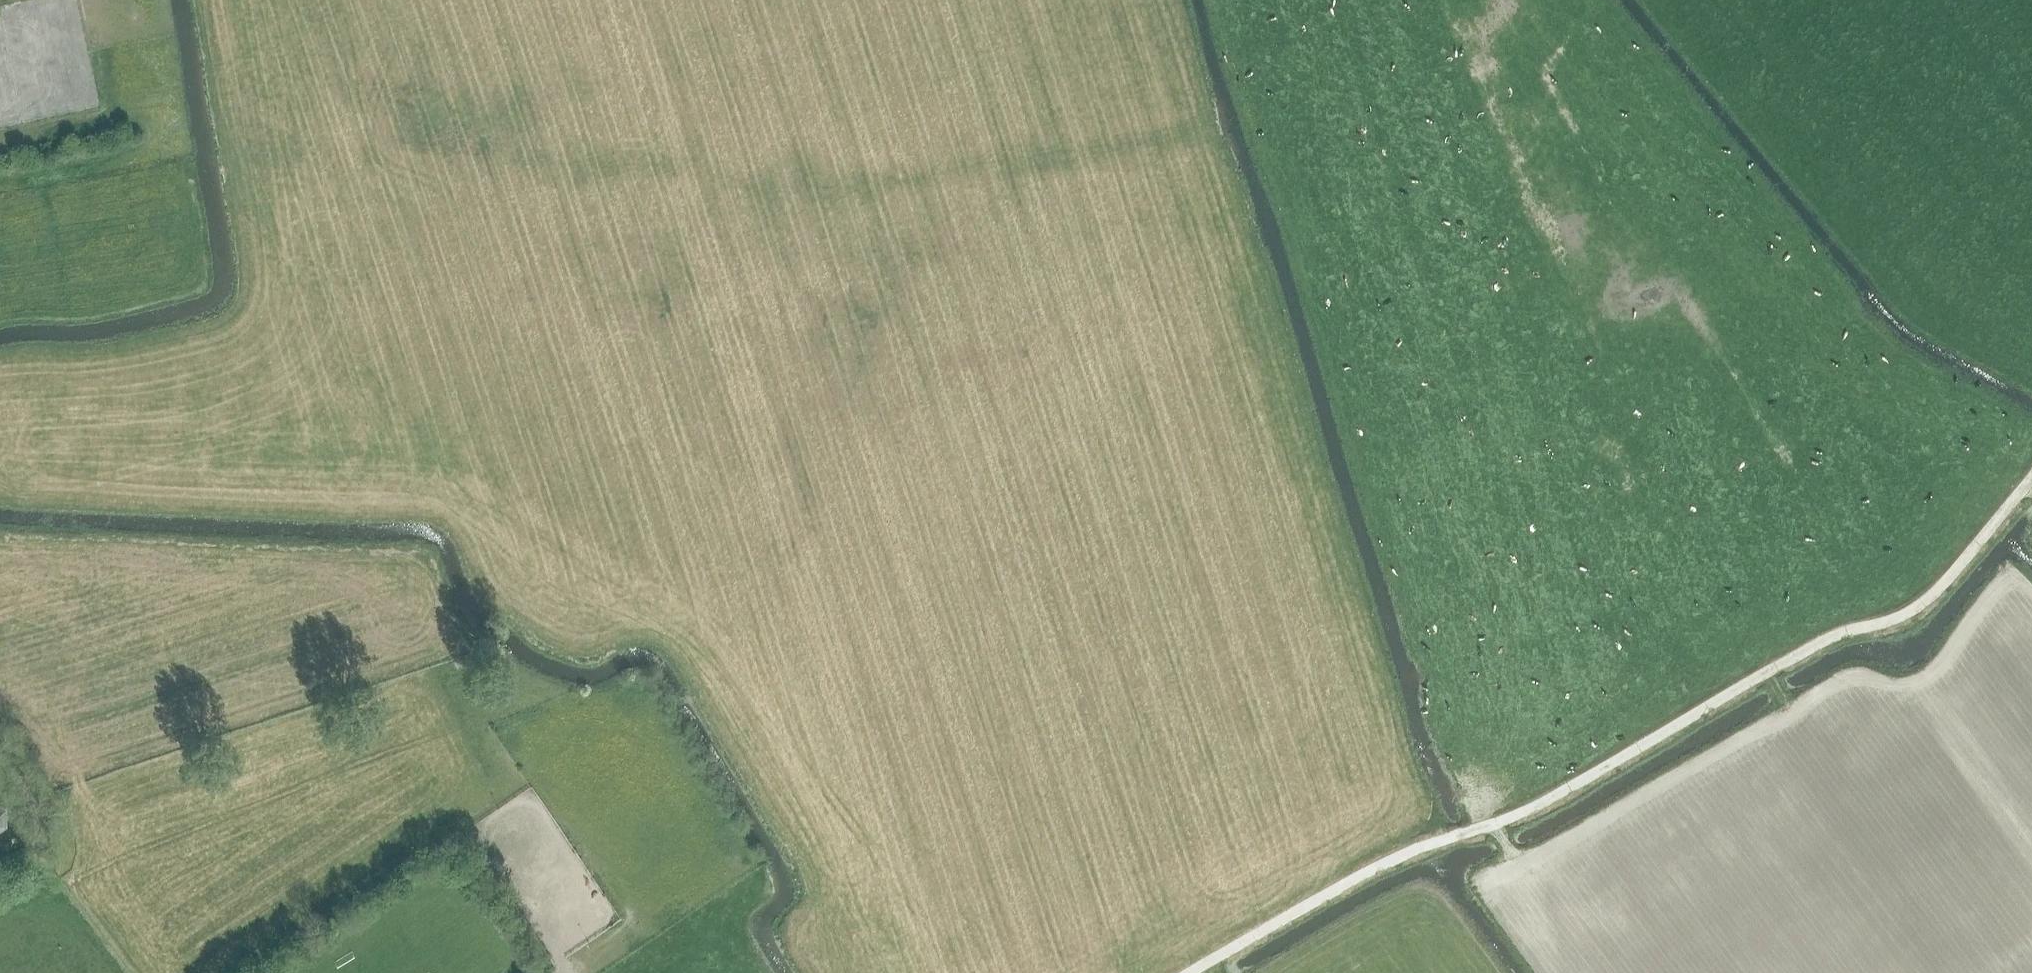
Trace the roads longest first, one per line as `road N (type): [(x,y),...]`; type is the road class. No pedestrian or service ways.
road 1 (track): [(1190,972),(1376,867),(1525,812),(1824,641),(1908,613),(1948,582),(2031,477)]

